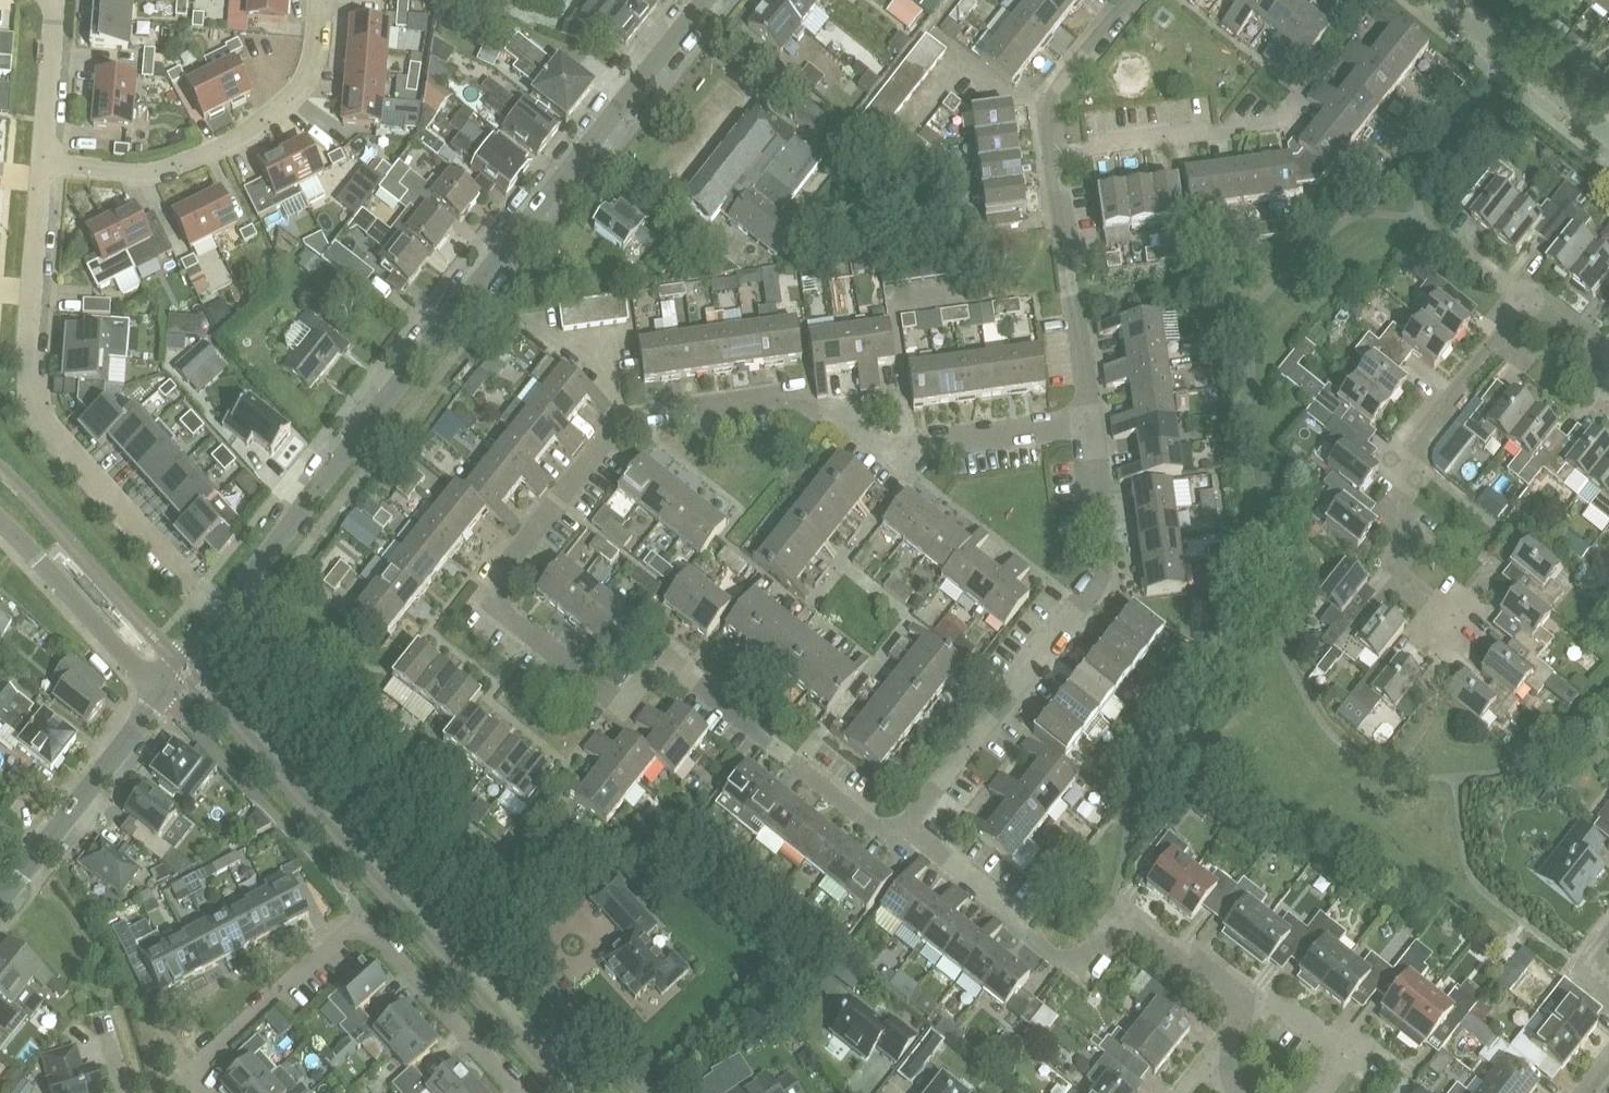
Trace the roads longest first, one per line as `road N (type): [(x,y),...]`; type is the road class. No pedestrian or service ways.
road 1 (residential): [(898,835),(681,673),(652,677),(621,700),(593,688),(497,611),(498,584),(632,413),(778,398),(867,425),(902,449),(1092,424)]
road 2 (residential): [(219,613),(708,0)]
road 3 (residential): [(648,1092),(219,613)]
road 4 (residential): [(42,168),(26,355),(31,403),(219,613)]
road 5 (residential): [(898,835),(1102,588),(1110,553),(1092,424)]
road 6 (residential): [(522,1092),(362,919),(187,1073)]
road 7 (residential): [(1248,1003),(1124,925),(1092,963),(1072,972),(898,835)]
road 8 (residential): [(1463,634),(1399,581),(1393,538),(1400,445),(1522,297)]
road 9 (residential): [(320,0),(302,84),(236,140),(130,176),(42,168)]
road 10 (residential): [(1092,424),(1053,158)]
road 11 (residential): [(0,890),(160,691)]
road 12 (residential): [(160,691),(0,531)]
road 13 (residential): [(1434,0),(1608,139)]
road 14 (residential): [(1053,158),(1236,131),(1260,106)]
road 15 (residential): [(1053,158),(1049,94),(1128,0)]
road 16 (residential): [(58,0),(42,168)]
road 17 (residential): [(1350,1053),(1277,997),(1248,1003)]

